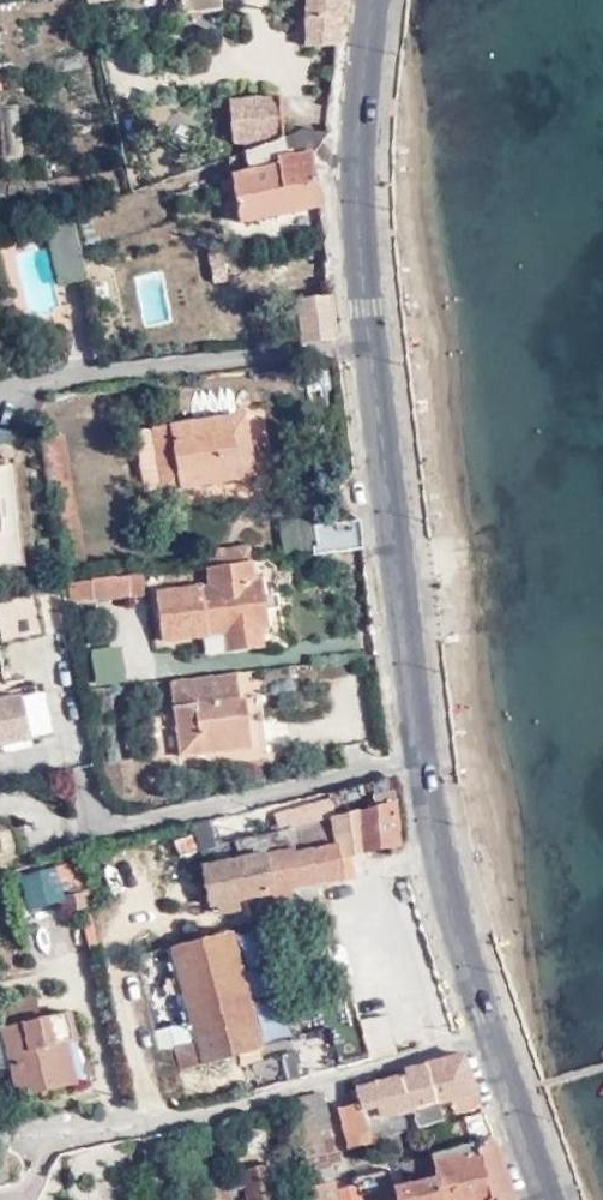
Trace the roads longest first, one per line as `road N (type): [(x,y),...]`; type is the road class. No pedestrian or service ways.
road 1 (secondary): [(551,1199),(451,898),(400,608),(361,225),(372,0)]

